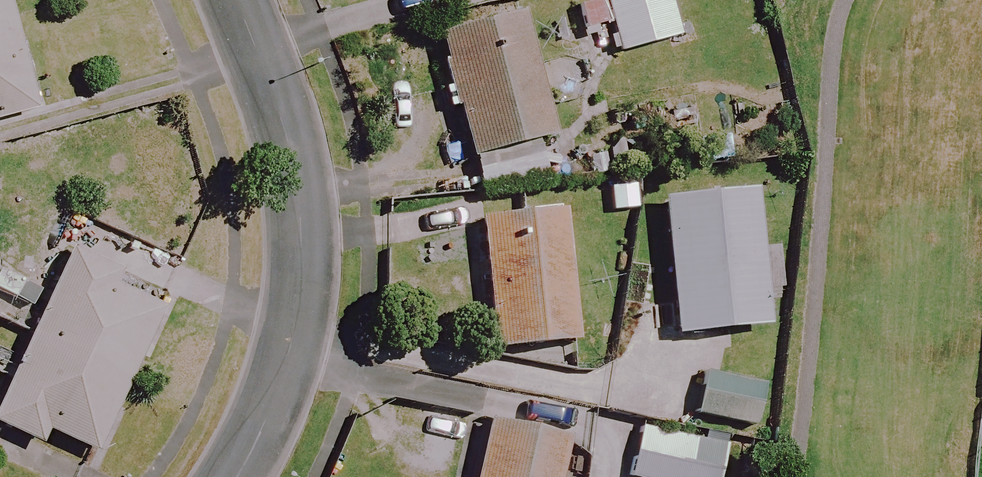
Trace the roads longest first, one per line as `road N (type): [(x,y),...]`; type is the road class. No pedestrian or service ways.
road 1 (residential): [(237,0),(301,217),(288,350),(235,476)]

